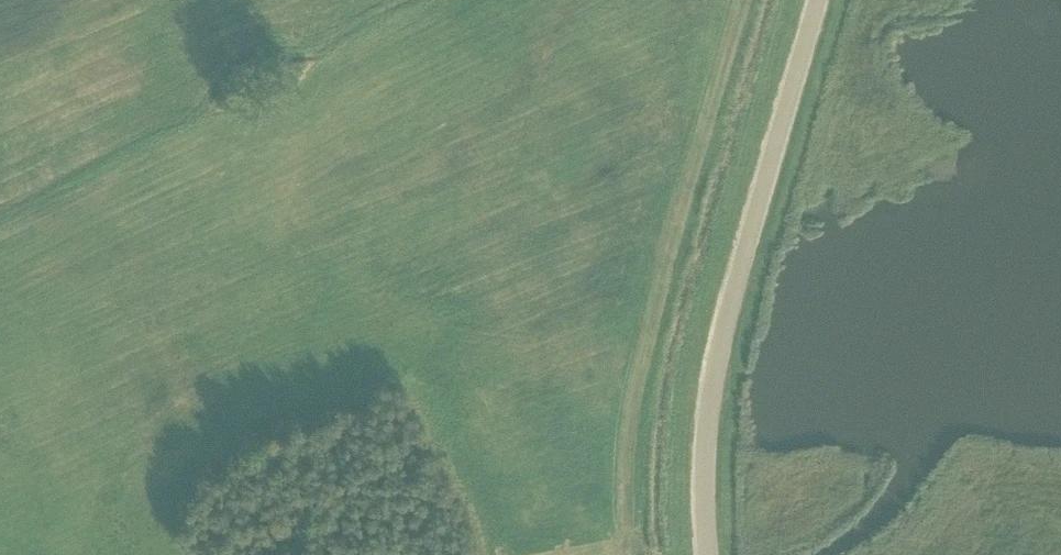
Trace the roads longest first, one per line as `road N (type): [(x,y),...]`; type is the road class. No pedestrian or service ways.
road 1 (tertiary): [(708,554),(702,501),(715,389),(822,0)]

